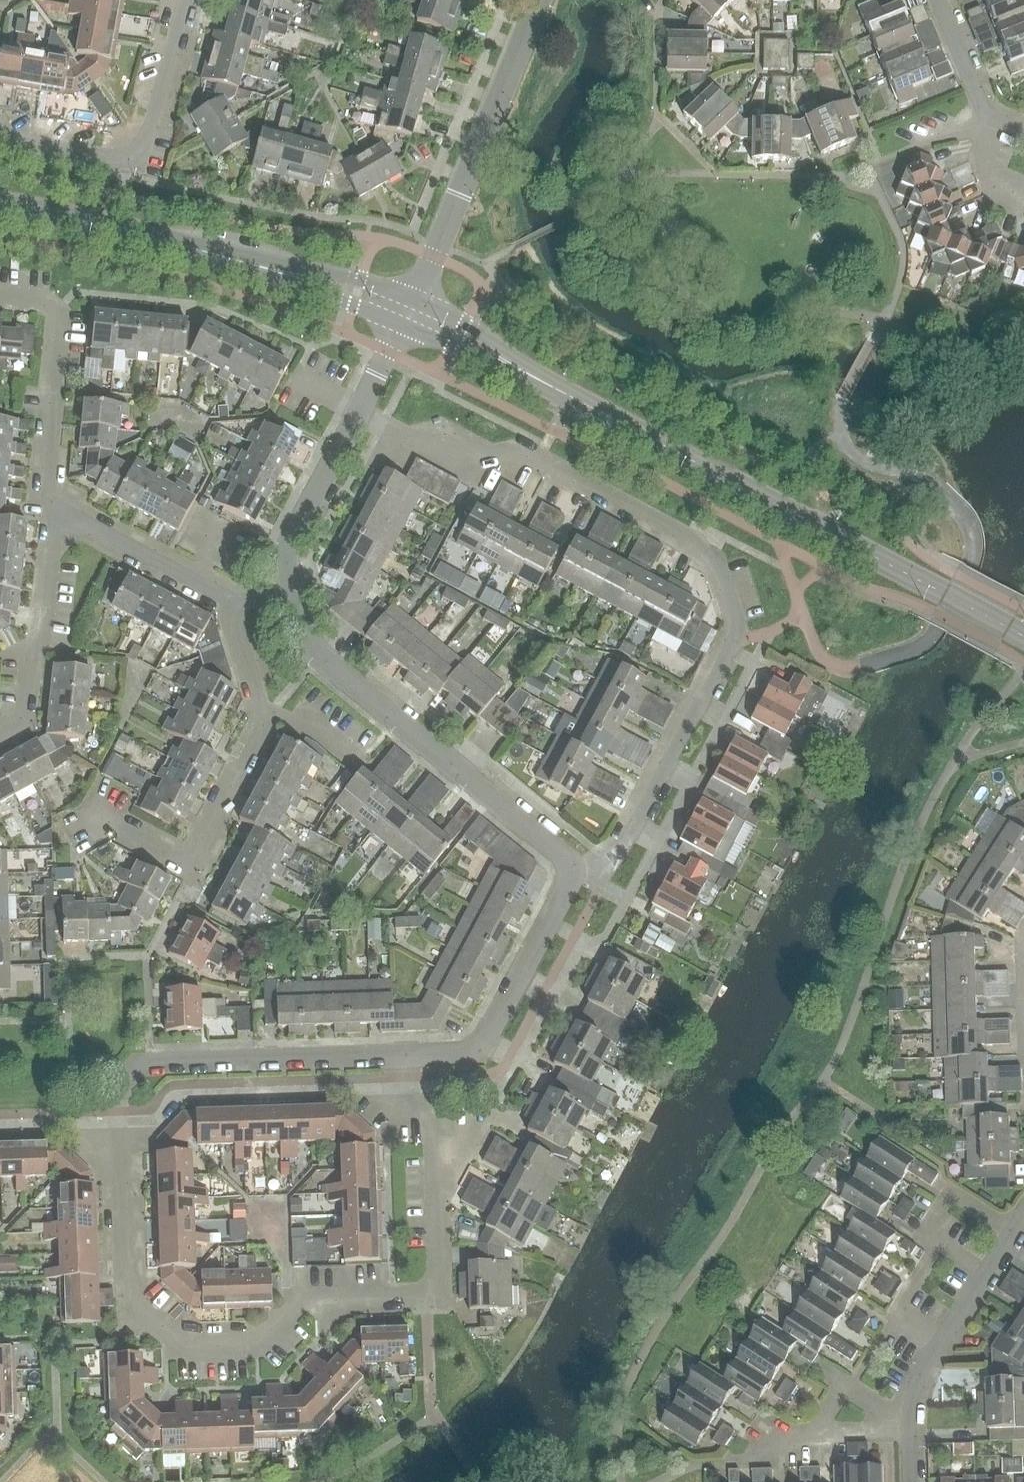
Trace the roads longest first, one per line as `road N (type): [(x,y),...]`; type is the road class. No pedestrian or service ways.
road 1 (residential): [(570,870),(621,851),(739,628),(720,564),(699,541),(524,446),(491,452),(442,425),(408,436),(359,411)]
road 2 (residential): [(119,1121),(125,1262),(137,1310),(183,1351),(261,1349),(306,1302),(440,1297),(435,1136),(401,1094),(400,1056)]
road 3 (residential): [(570,870),(324,661),(292,588)]
road 4 (tertiary): [(614,418),(944,594)]
road 5 (residential): [(119,1121),(118,1084),(136,1064),(400,1056)]
road 6 (residential): [(413,298),(539,0)]
road 7 (residential): [(185,0),(139,166),(0,138)]
road 8 (residential): [(911,1481),(918,1380),(1023,1211)]
road 9 (residential): [(187,863),(263,724),(230,599)]
road 10 (residential): [(400,1056),(477,1053),(570,870)]
road 11 (residential): [(0,294),(49,299),(64,311),(47,499),(54,504)]
road 12 (residential): [(54,504),(23,722),(0,735)]
road 13 (tertiary): [(0,204),(228,259)]
road 14 (tertiary): [(614,418),(413,298)]
road 15 (tertiary): [(400,324),(614,418)]
road 16 (residential): [(230,599),(54,504)]
road 17 (residential): [(292,588),(290,541),(359,411)]
road 18 (tertiary): [(413,298),(351,277),(228,259)]
road 19 (tertiary): [(228,259),(400,324)]
road 20 (residential): [(1023,132),(986,116),(937,0)]

